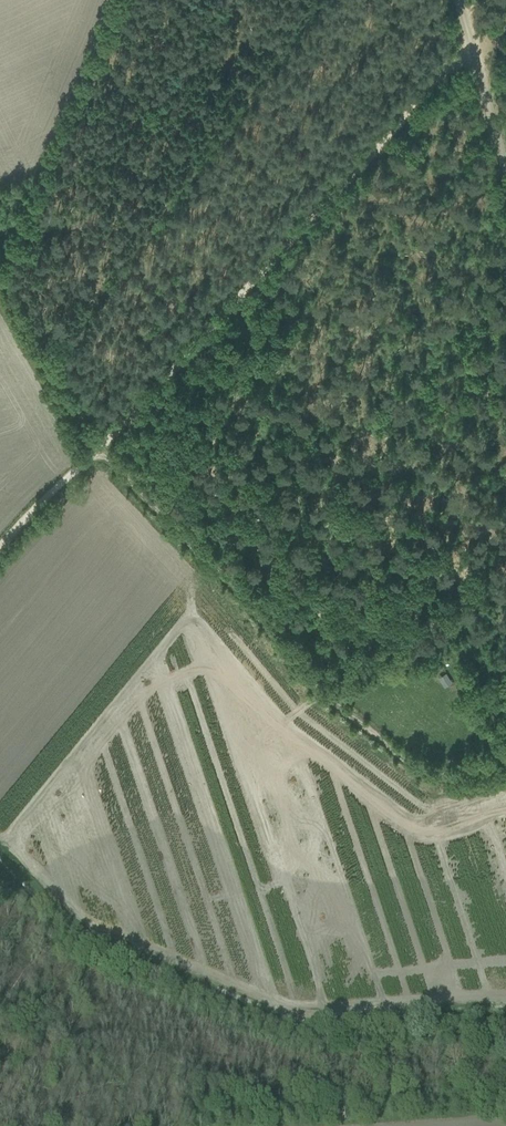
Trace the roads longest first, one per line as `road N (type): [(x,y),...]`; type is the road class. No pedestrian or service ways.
road 1 (track): [(99,449),(468,37)]
road 2 (track): [(505,754),(438,779),(322,696),(99,449)]
road 3 (track): [(9,293),(224,0)]
road 4 (track): [(99,449),(0,279)]
road 5 (unclassified): [(505,170),(459,0)]
road 6 (track): [(0,552),(99,449)]

